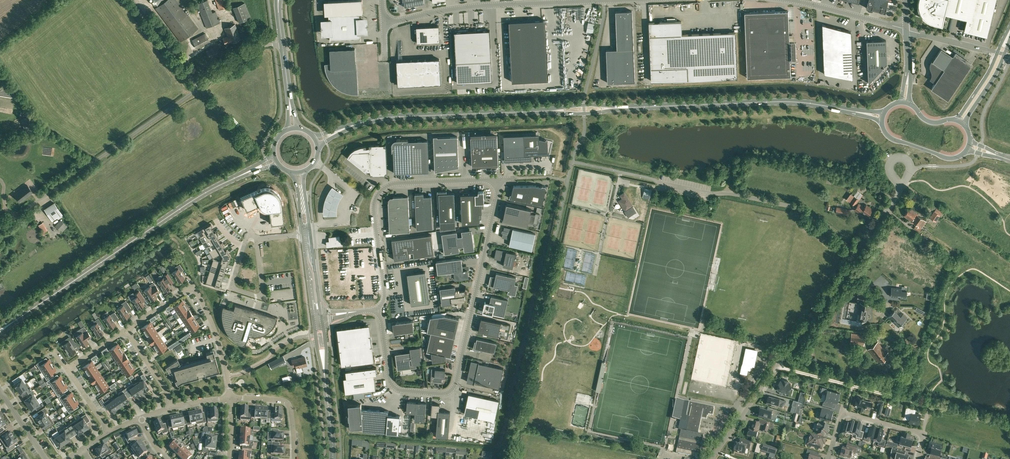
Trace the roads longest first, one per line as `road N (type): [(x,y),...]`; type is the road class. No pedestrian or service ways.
road 1 (unclassified): [(499,180),(453,390),(393,386),(376,310)]
road 2 (unclassified): [(376,310),(385,295),(379,194),(401,183),(499,180)]
road 3 (primary): [(615,107),(793,101),(855,111)]
road 4 (primary): [(235,177),(34,308)]
road 5 (residential): [(0,221),(198,88)]
road 6 (residential): [(777,365),(900,185)]
road 7 (unclassified): [(384,24),(487,6),(596,1)]
road 8 (primary): [(343,129),(403,116),(547,110)]
road 9 (residential): [(230,398),(217,336),(192,286),(126,330)]
road 10 (secondary): [(295,174),(313,318)]
road 11 (secondary): [(322,317),(304,173)]
road 12 (residential): [(829,458),(842,411),(922,433)]
road 13 (residential): [(777,365),(903,399)]

